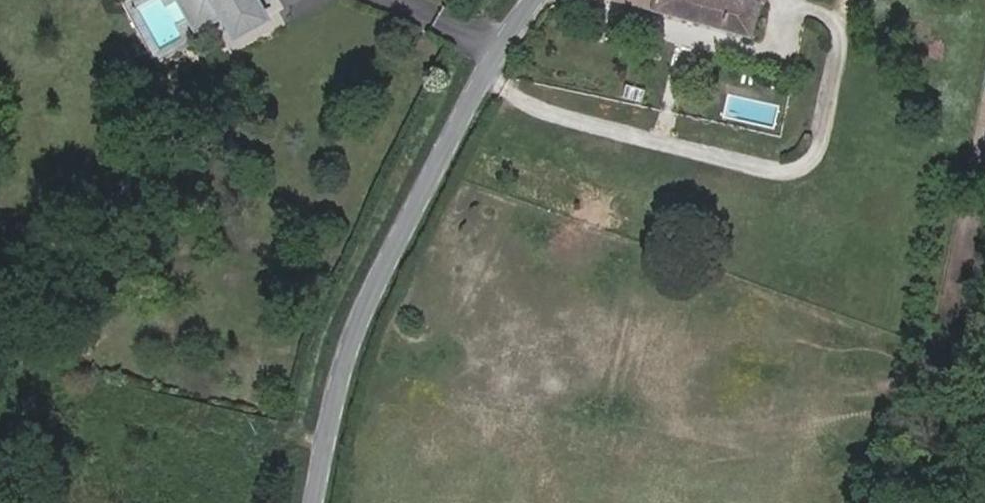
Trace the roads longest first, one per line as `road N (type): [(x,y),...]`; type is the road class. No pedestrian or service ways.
road 1 (tertiary): [(316,502),(343,369),(385,266),(536,0)]

